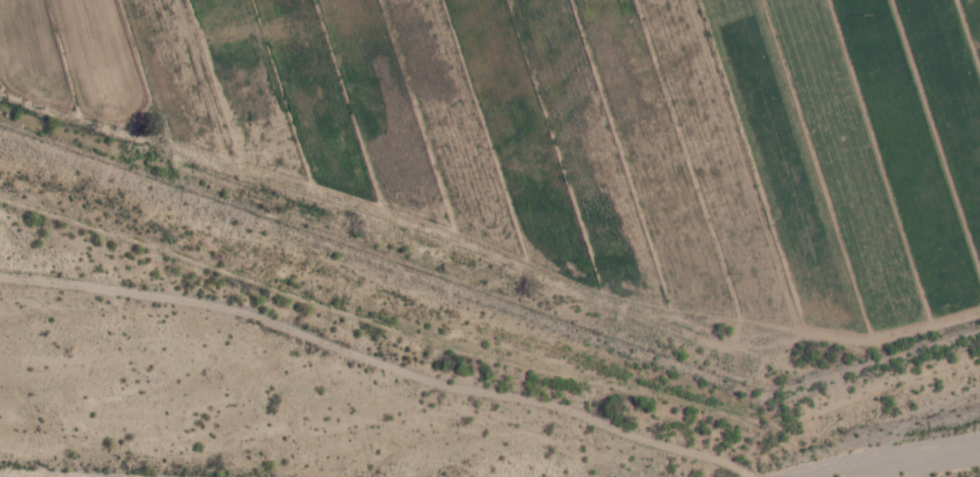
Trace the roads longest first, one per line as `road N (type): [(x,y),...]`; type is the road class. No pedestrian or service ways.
road 1 (residential): [(750,476),(555,408),(431,386),(218,307),(0,278)]
road 2 (residential): [(979,434),(886,444),(788,476)]

